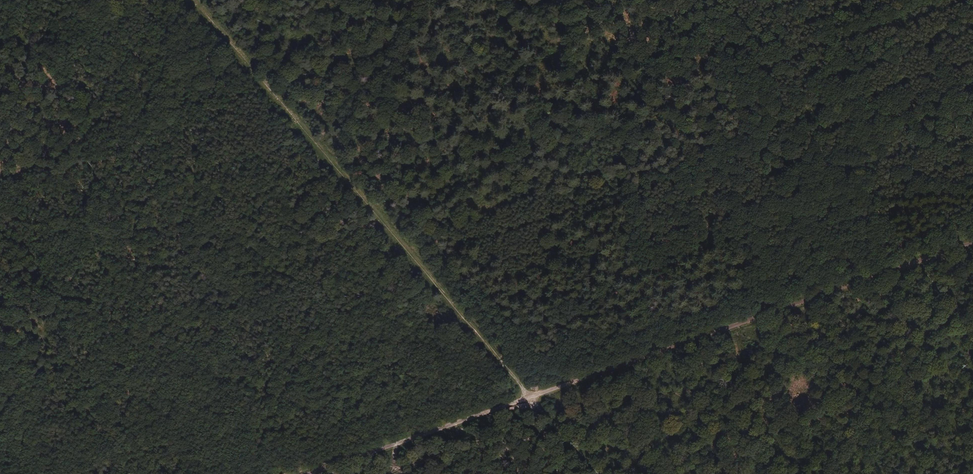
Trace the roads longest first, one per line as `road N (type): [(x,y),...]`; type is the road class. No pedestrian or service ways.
road 1 (unclassified): [(309,473),(972,243)]
road 2 (track): [(595,473),(195,0)]

